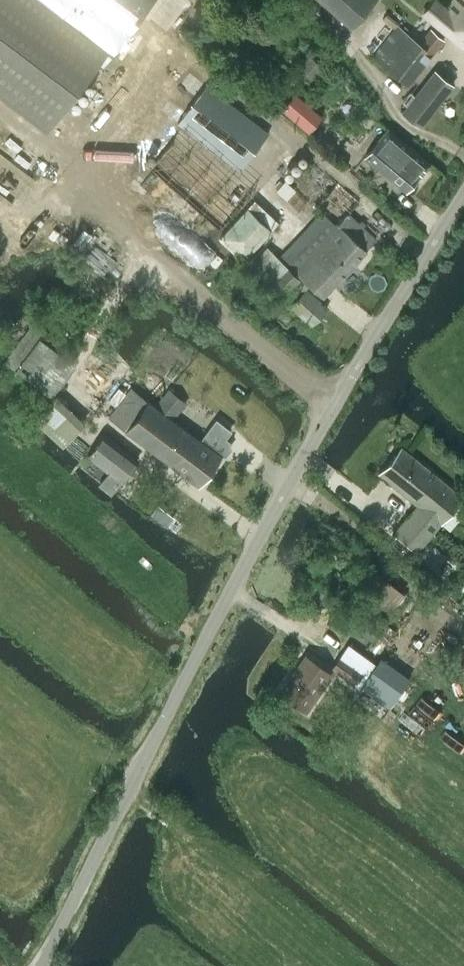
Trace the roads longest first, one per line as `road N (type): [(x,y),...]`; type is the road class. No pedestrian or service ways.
road 1 (unclassified): [(42,965),(262,529),(463,195)]
road 2 (track): [(333,406),(0,130)]
road 3 (track): [(300,934),(234,869),(125,796)]

